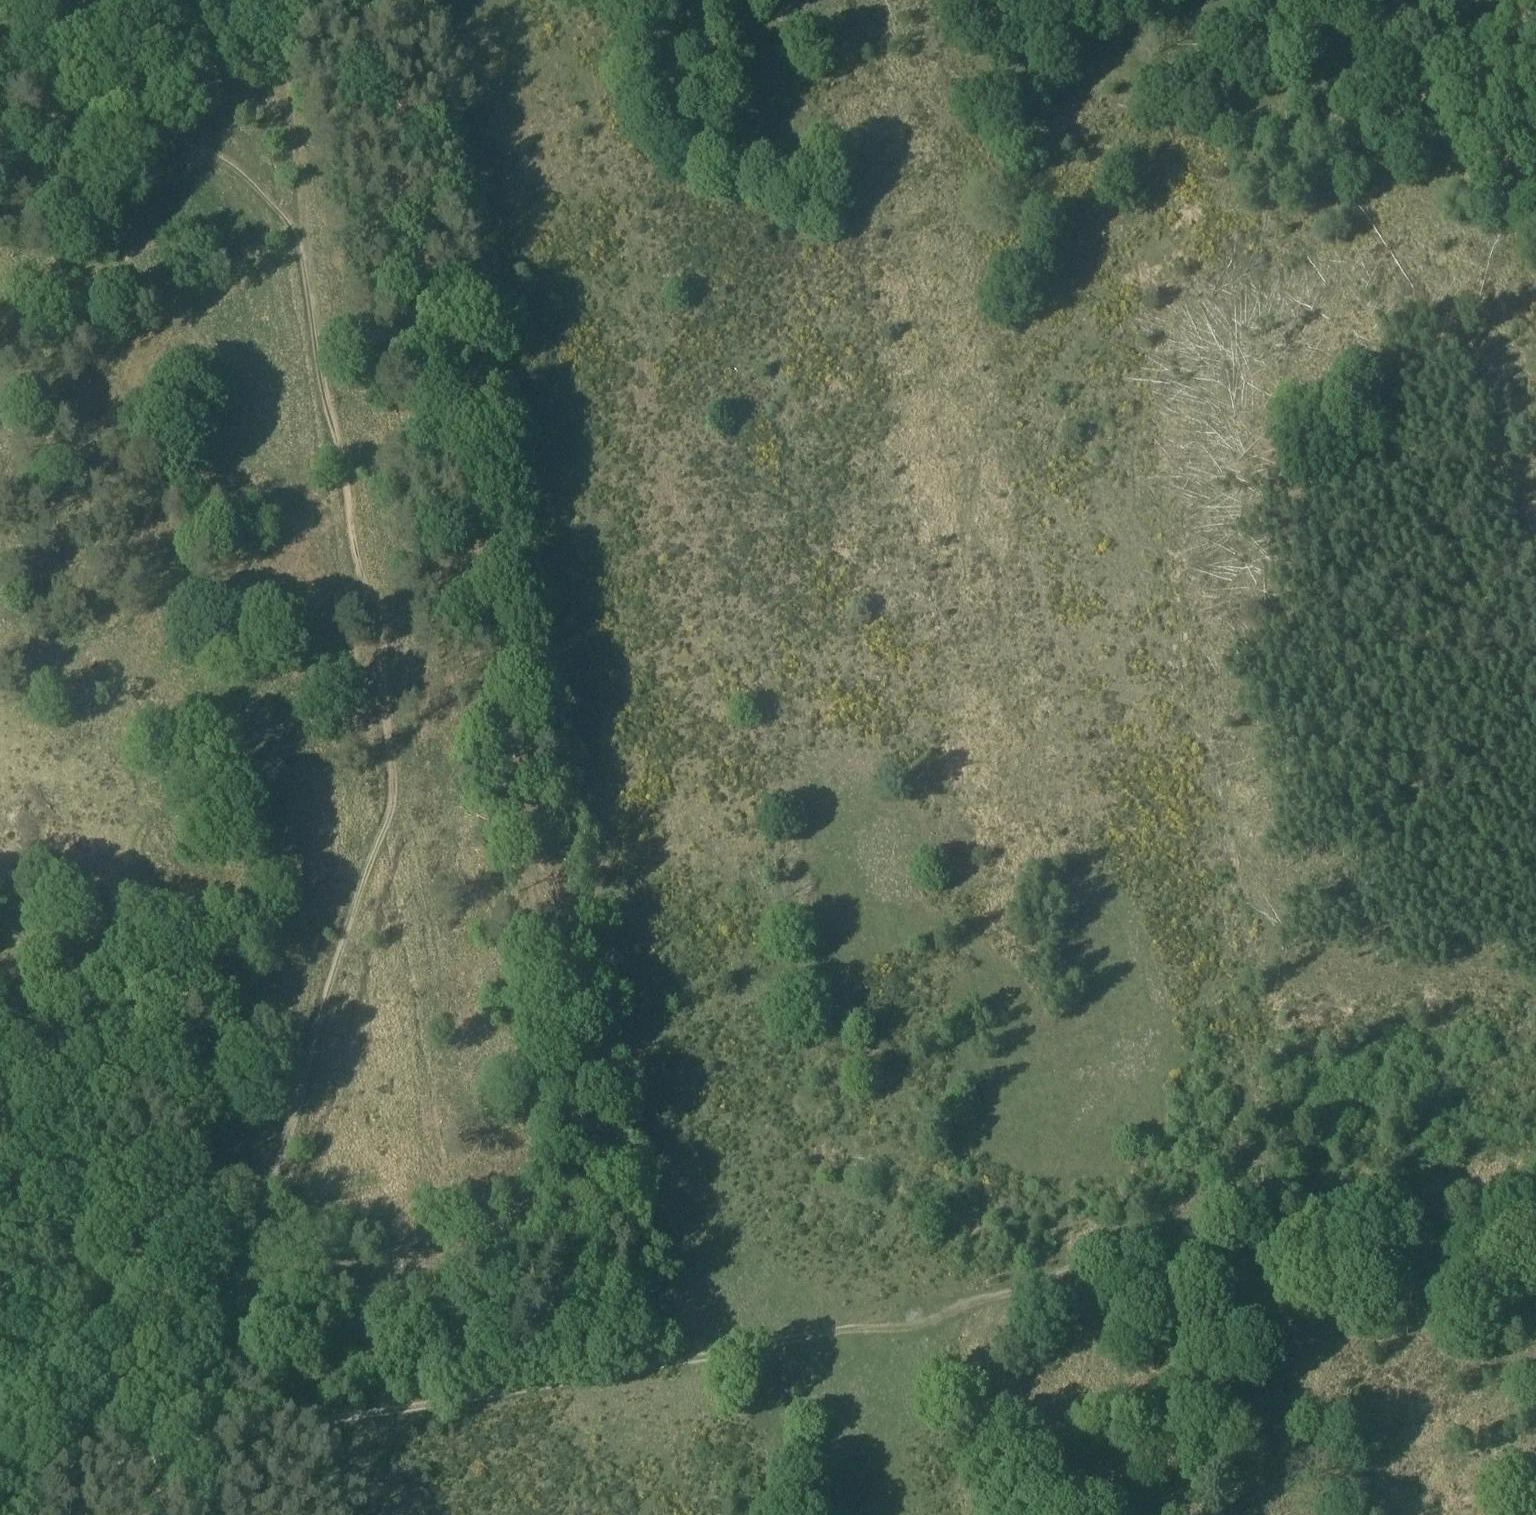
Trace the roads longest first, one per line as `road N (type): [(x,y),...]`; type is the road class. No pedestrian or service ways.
road 1 (track): [(0,1487),(215,1435),(947,1315),(1123,1267),(1285,1244),(1535,1188)]
road 2 (track): [(315,0),(0,66)]

